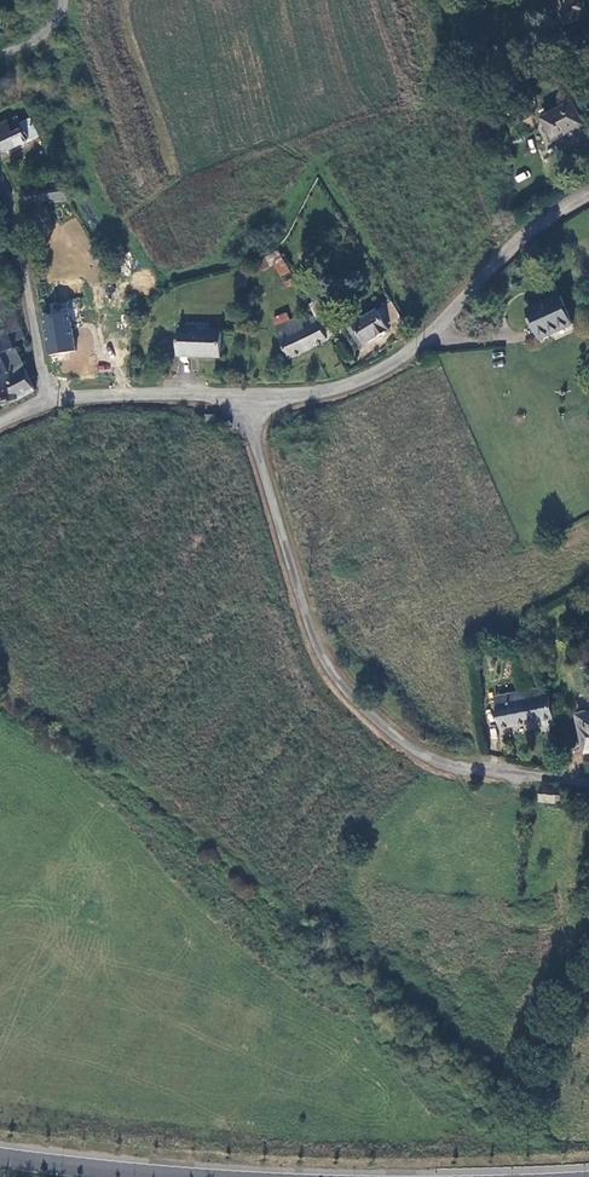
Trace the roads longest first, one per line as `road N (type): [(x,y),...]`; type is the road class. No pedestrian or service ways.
road 1 (unclassified): [(588,782),(438,760),(355,699),(315,638),(300,596),(248,395)]
road 2 (unclassified): [(588,193),(519,240),(407,355),(323,392),(248,395)]
road 3 (unclassified): [(0,185),(50,402)]
road 4 (unclassified): [(248,395),(50,402)]

